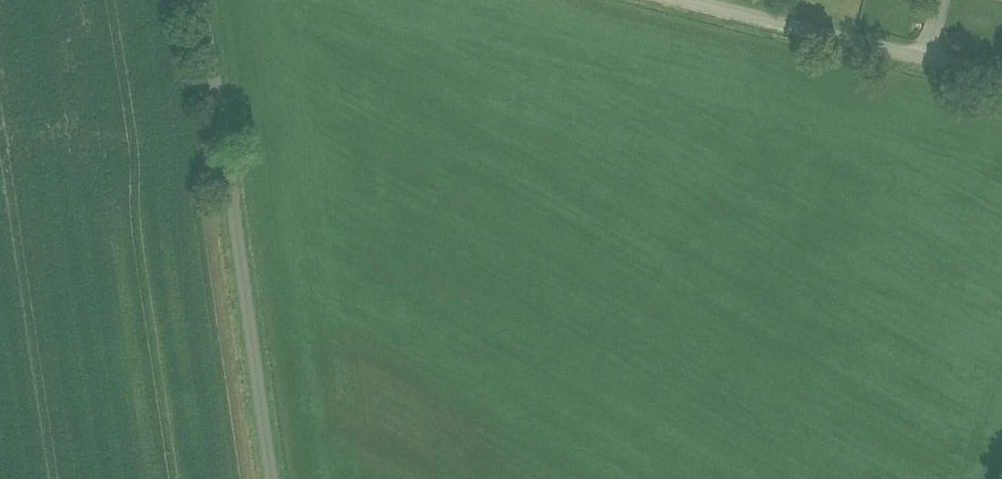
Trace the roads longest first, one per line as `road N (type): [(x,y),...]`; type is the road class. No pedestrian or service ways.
road 1 (unclassified): [(277,478),(197,0)]
road 2 (unclassified): [(1001,77),(693,0)]

